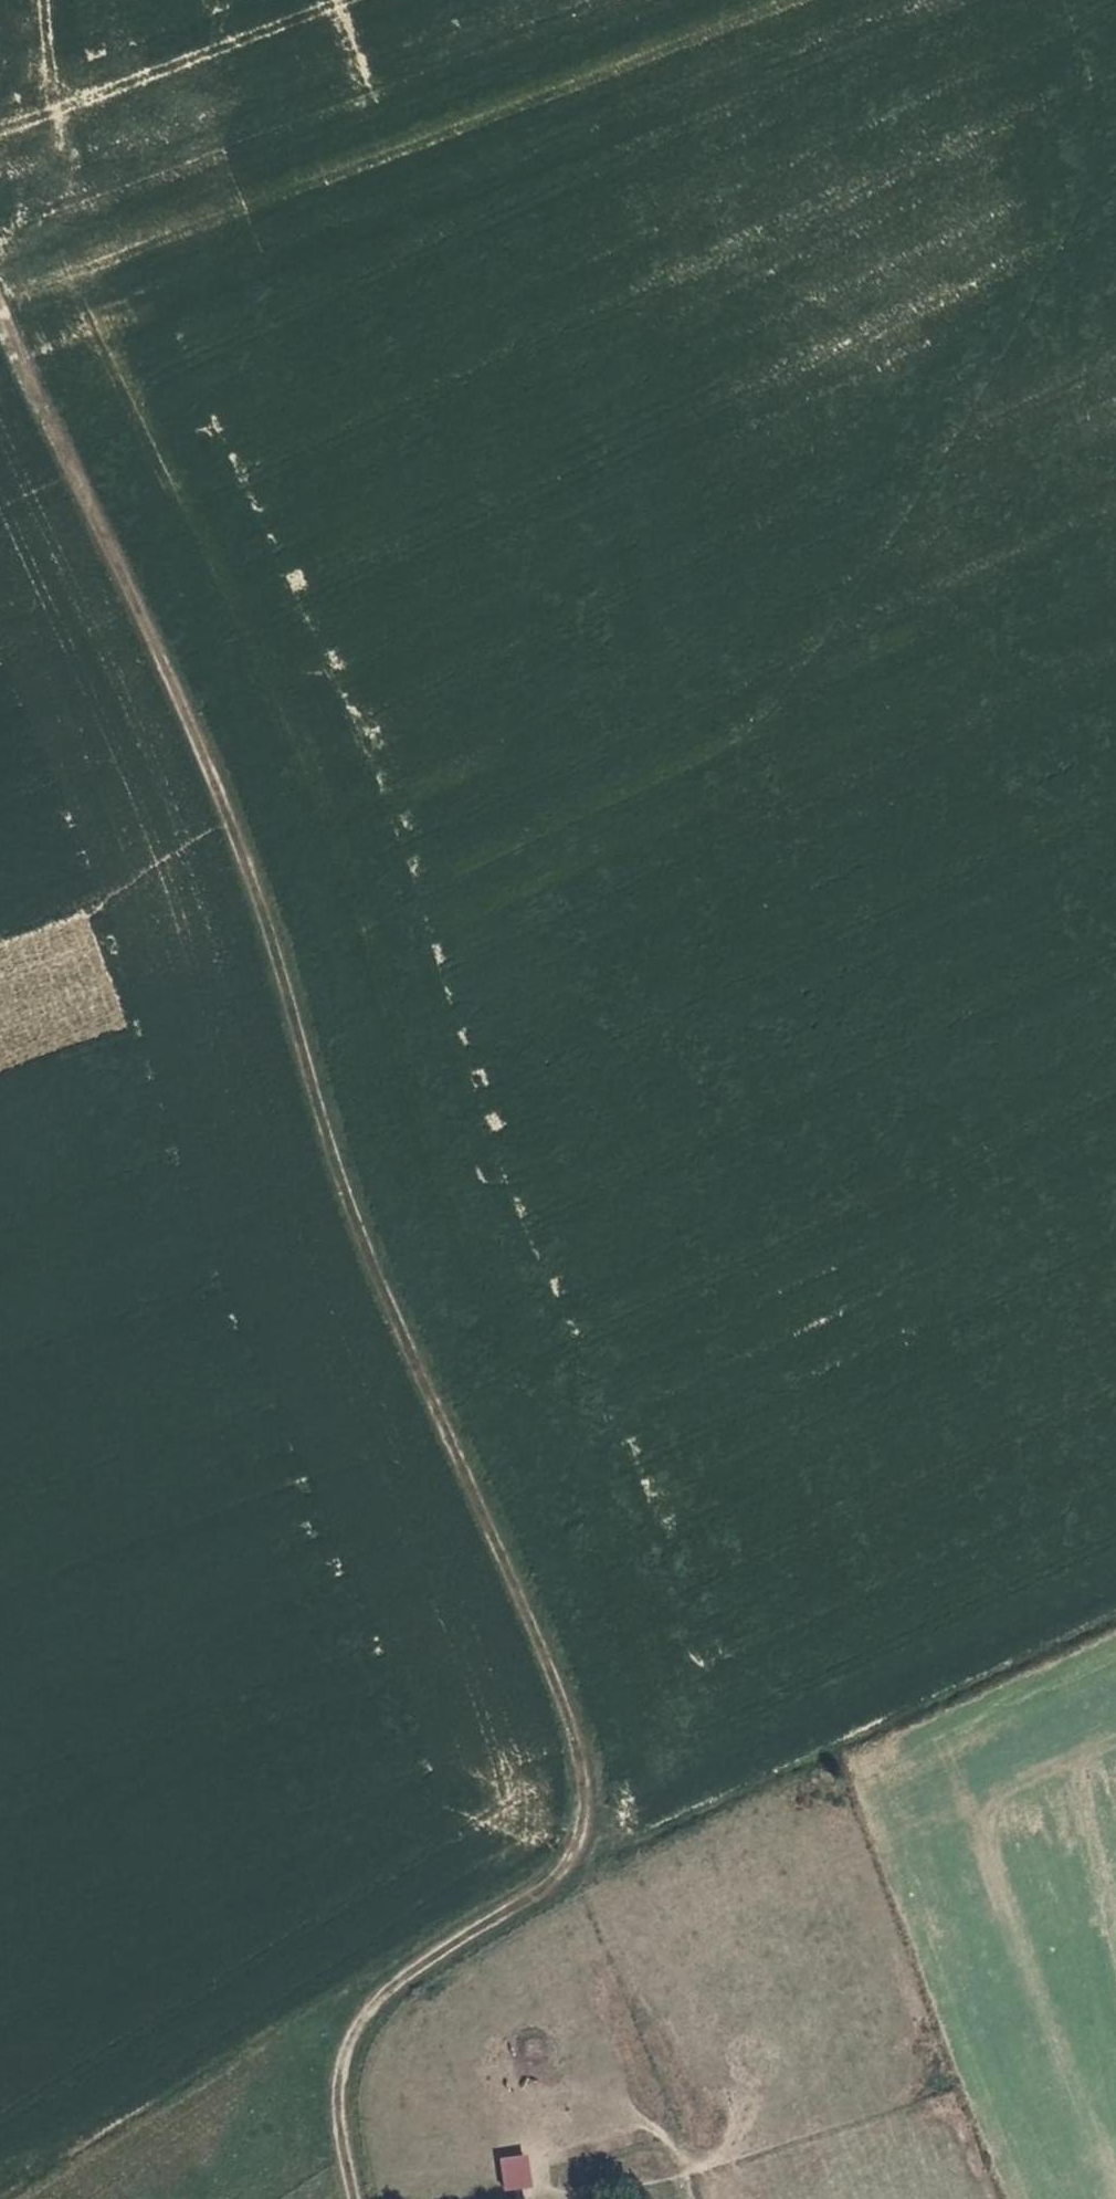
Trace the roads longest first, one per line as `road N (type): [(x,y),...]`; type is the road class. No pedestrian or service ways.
road 1 (track): [(354,2198),(341,2137),(343,2069),(376,2015),(557,1883),(615,1795),(273,898),(0,246)]

